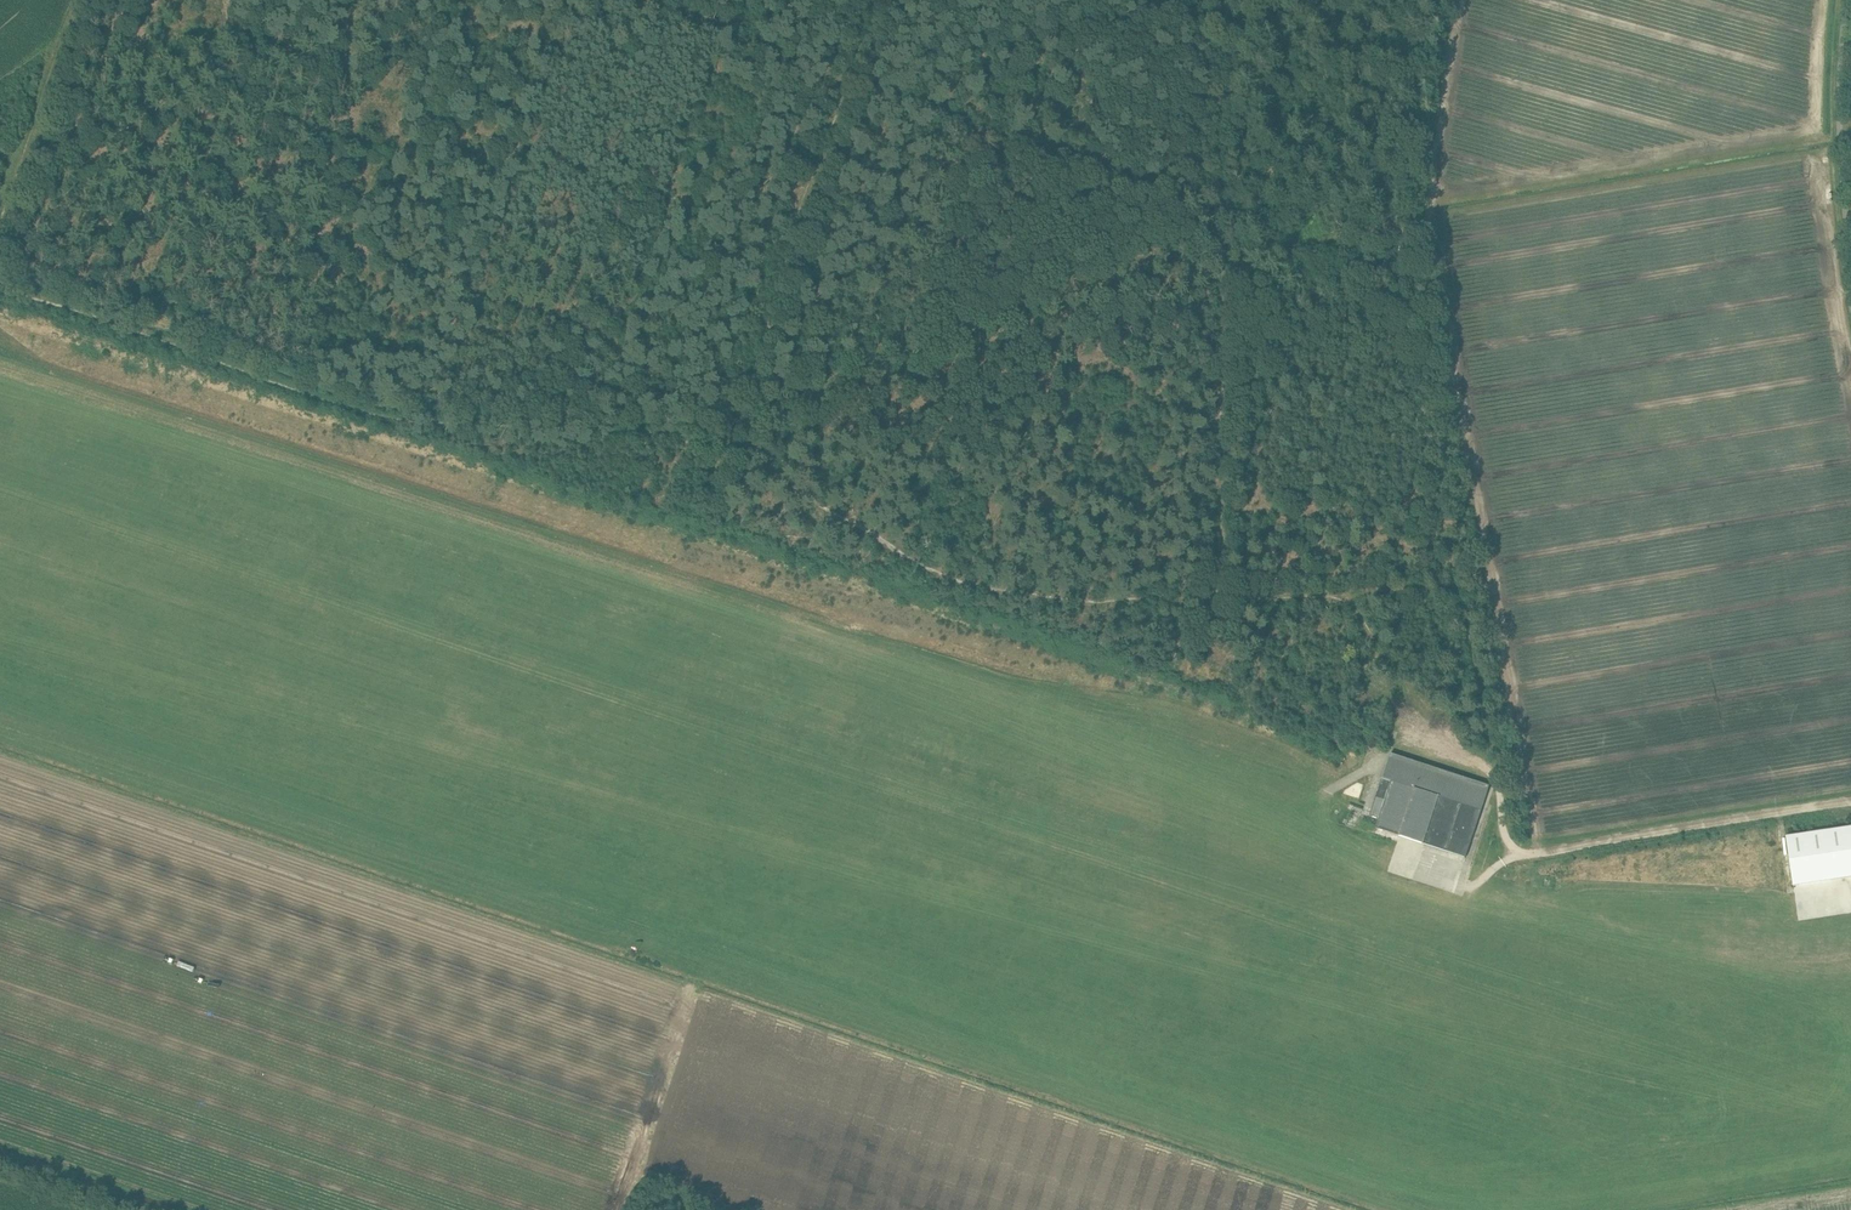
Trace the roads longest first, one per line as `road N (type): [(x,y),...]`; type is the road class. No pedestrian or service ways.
road 1 (track): [(1850,799),(1525,851),(1507,846),(1497,828),(1488,757),(1412,711),(1408,678),(1358,594),(1219,595)]

